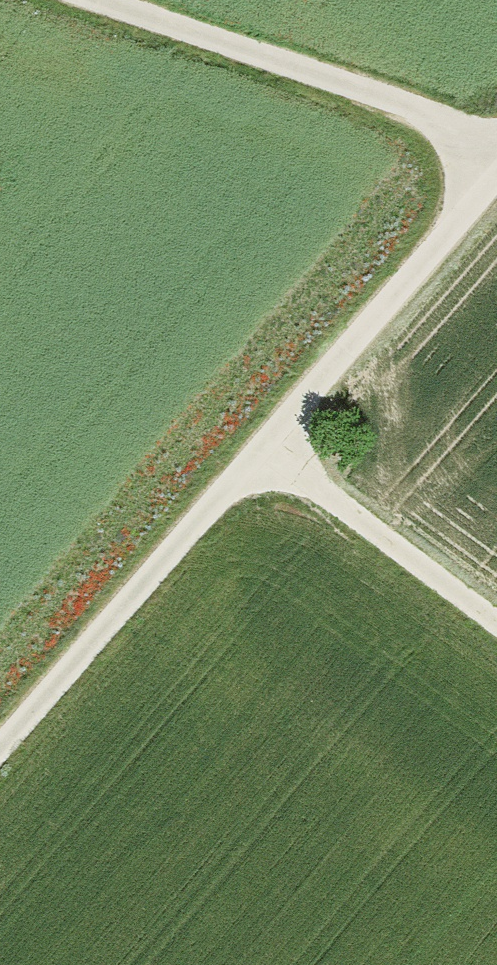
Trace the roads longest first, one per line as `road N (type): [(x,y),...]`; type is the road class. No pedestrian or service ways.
road 1 (track): [(496,203),(0,776)]
road 2 (track): [(124,0),(496,125)]
road 3 (track): [(282,452),(496,612)]

